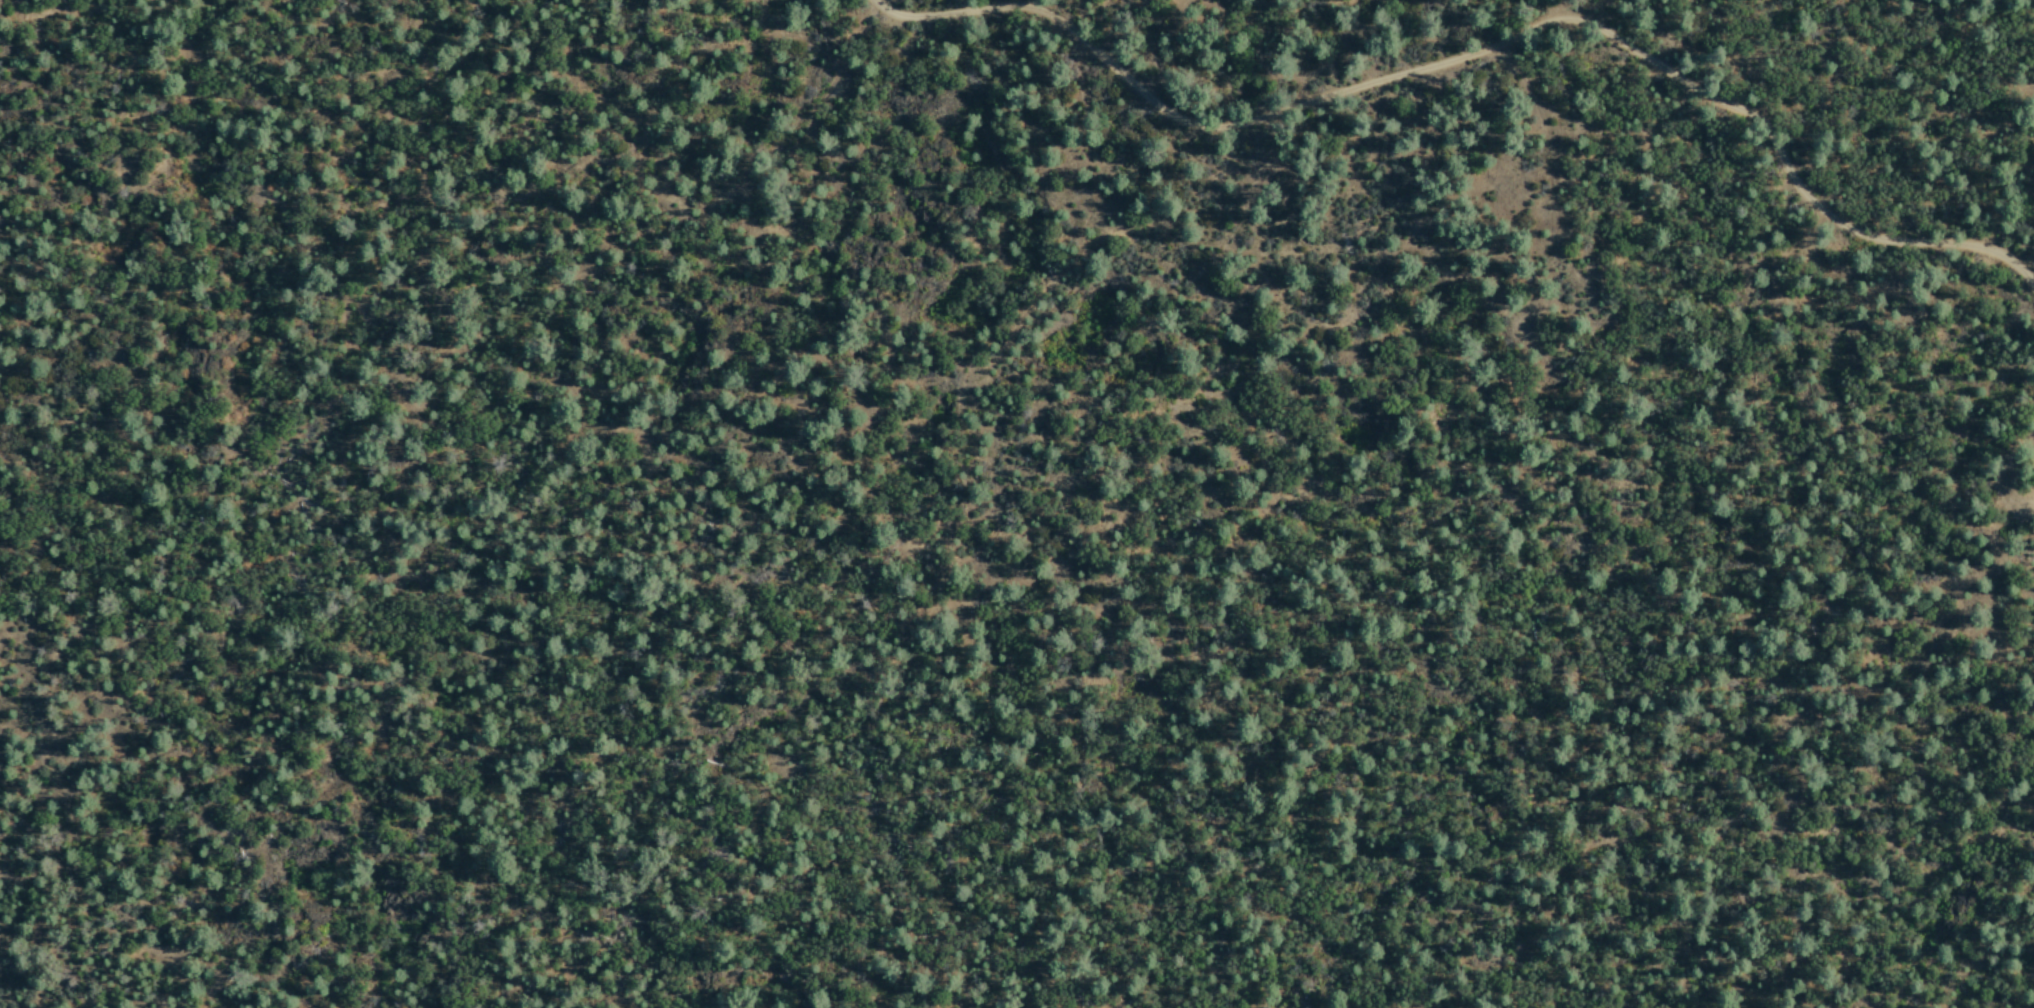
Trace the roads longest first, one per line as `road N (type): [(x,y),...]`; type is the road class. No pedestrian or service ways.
road 1 (track): [(862,0),(894,18),(976,9),(1037,19),(1137,101),(1182,127),(1219,127),(1317,88),(1477,48),(1555,39),(1602,46),(1725,95),(1783,183),(1839,229),(1958,243),(1982,254),(2024,291),(2033,346)]

